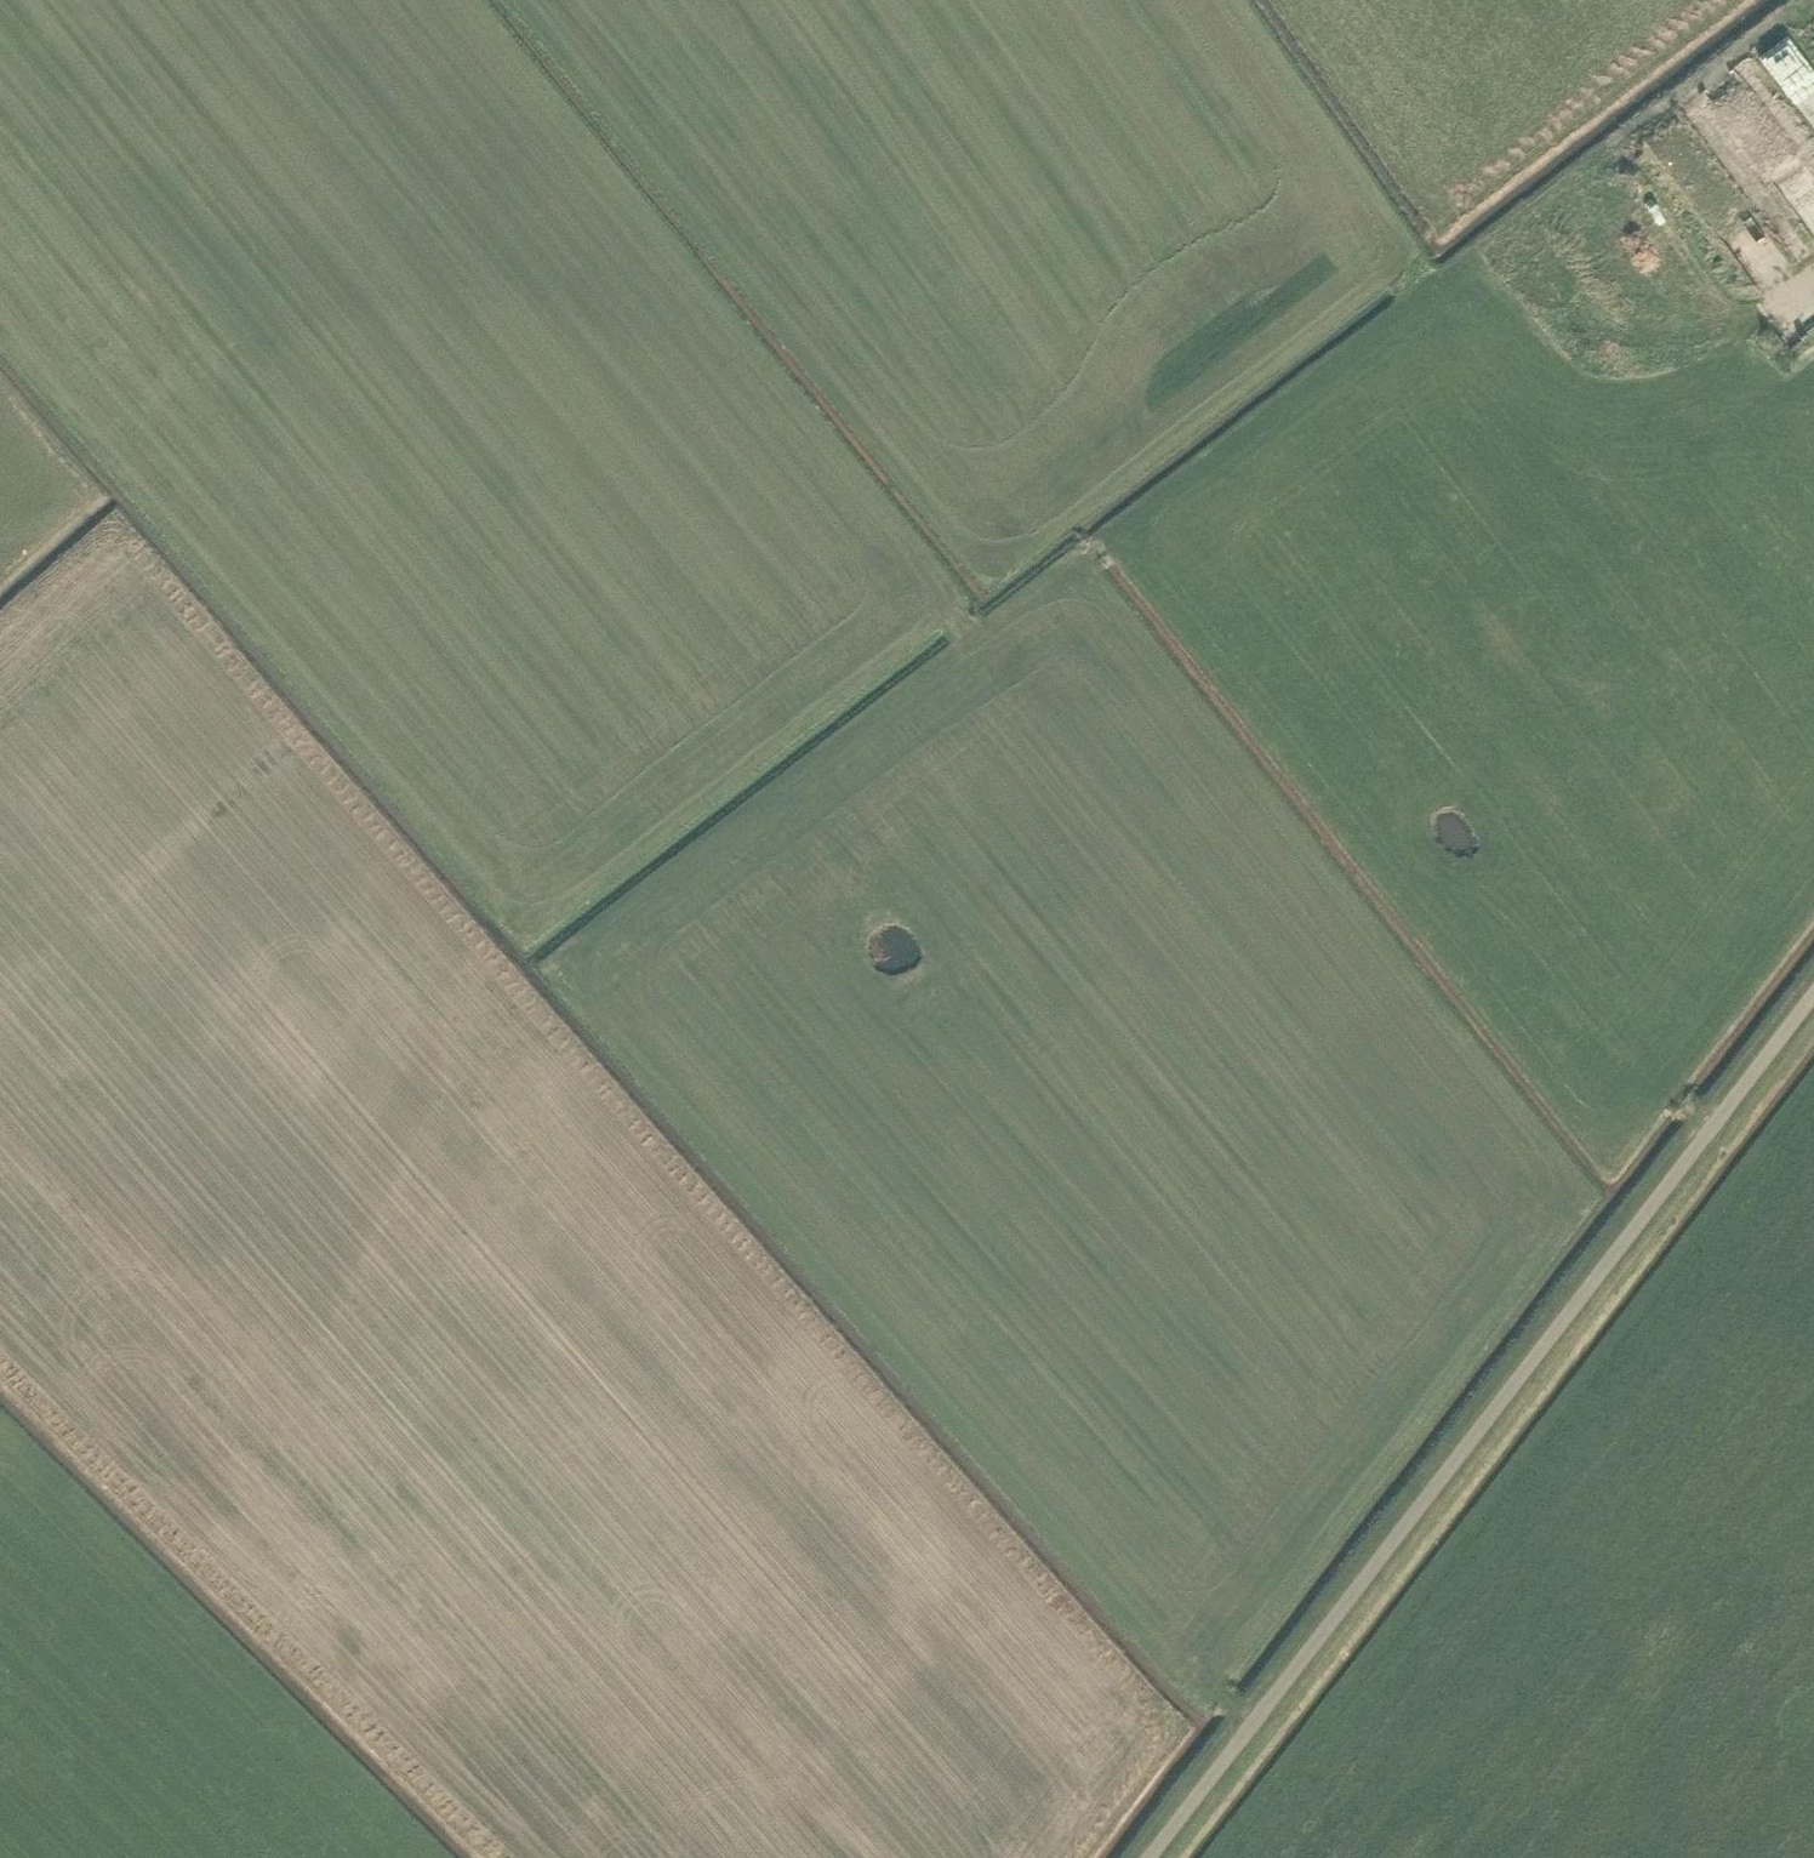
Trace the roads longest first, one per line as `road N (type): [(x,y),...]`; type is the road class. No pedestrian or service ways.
road 1 (unclassified): [(1110,1857),(1813,966)]

